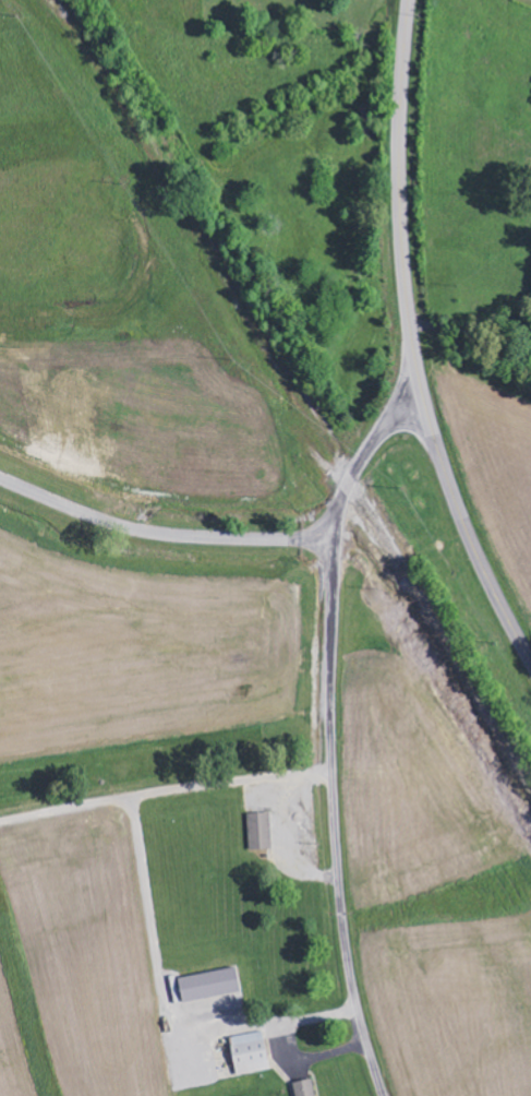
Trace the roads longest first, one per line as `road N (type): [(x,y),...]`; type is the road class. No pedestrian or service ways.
road 1 (tertiary): [(530,660),(456,502),(419,368),(401,202),(411,0)]
road 2 (residential): [(383,1095),(349,956),(329,712)]
road 3 (residential): [(329,712),(341,503),(419,368)]
road 4 (residential): [(336,539),(164,534),(0,476)]

